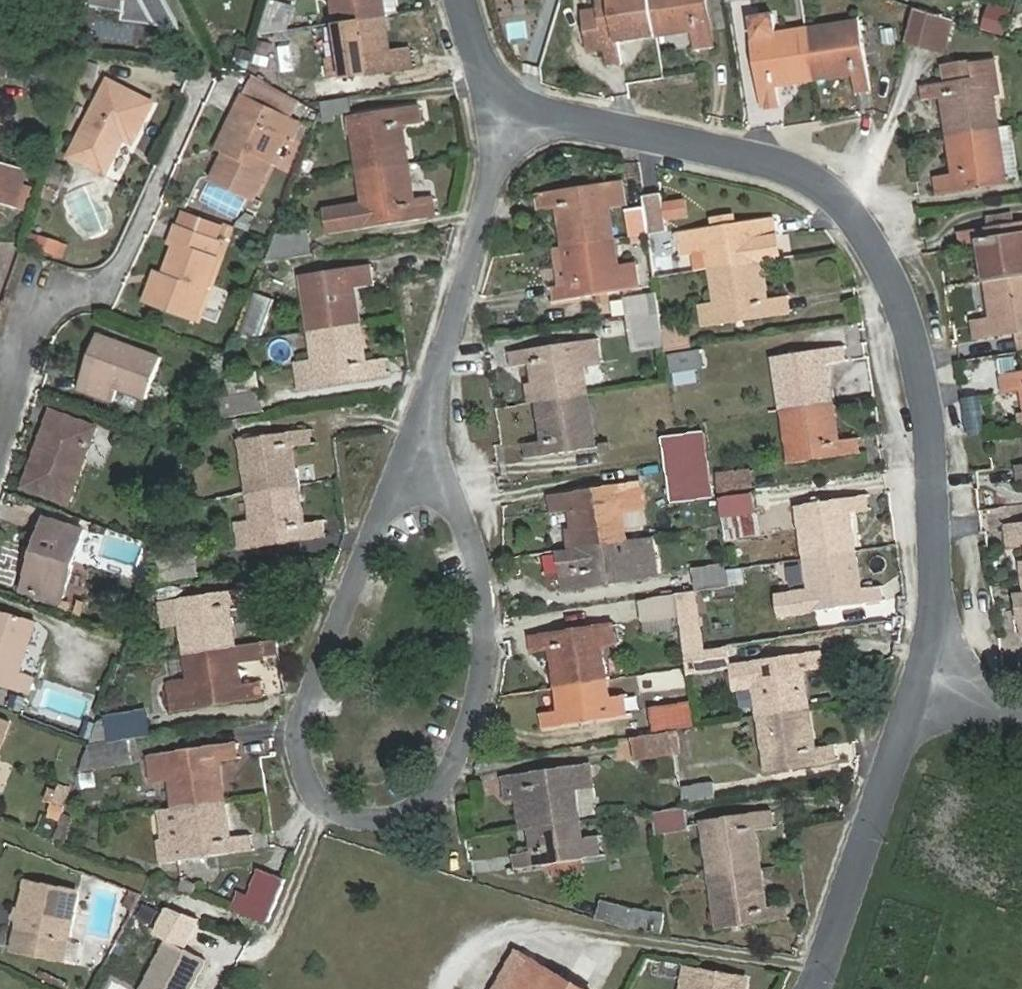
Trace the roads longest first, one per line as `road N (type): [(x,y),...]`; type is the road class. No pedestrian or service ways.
road 1 (residential): [(929,691),(937,603),(926,346),(875,222),(772,167),(497,103)]
road 2 (residential): [(420,444),(352,576),(298,729),(305,797),(381,827),(448,783),(488,657),(476,548)]
road 3 (residential): [(497,103),(420,444)]
road 4 (residential): [(806,988),(929,691)]
road 5 (residential): [(0,429),(43,298)]

